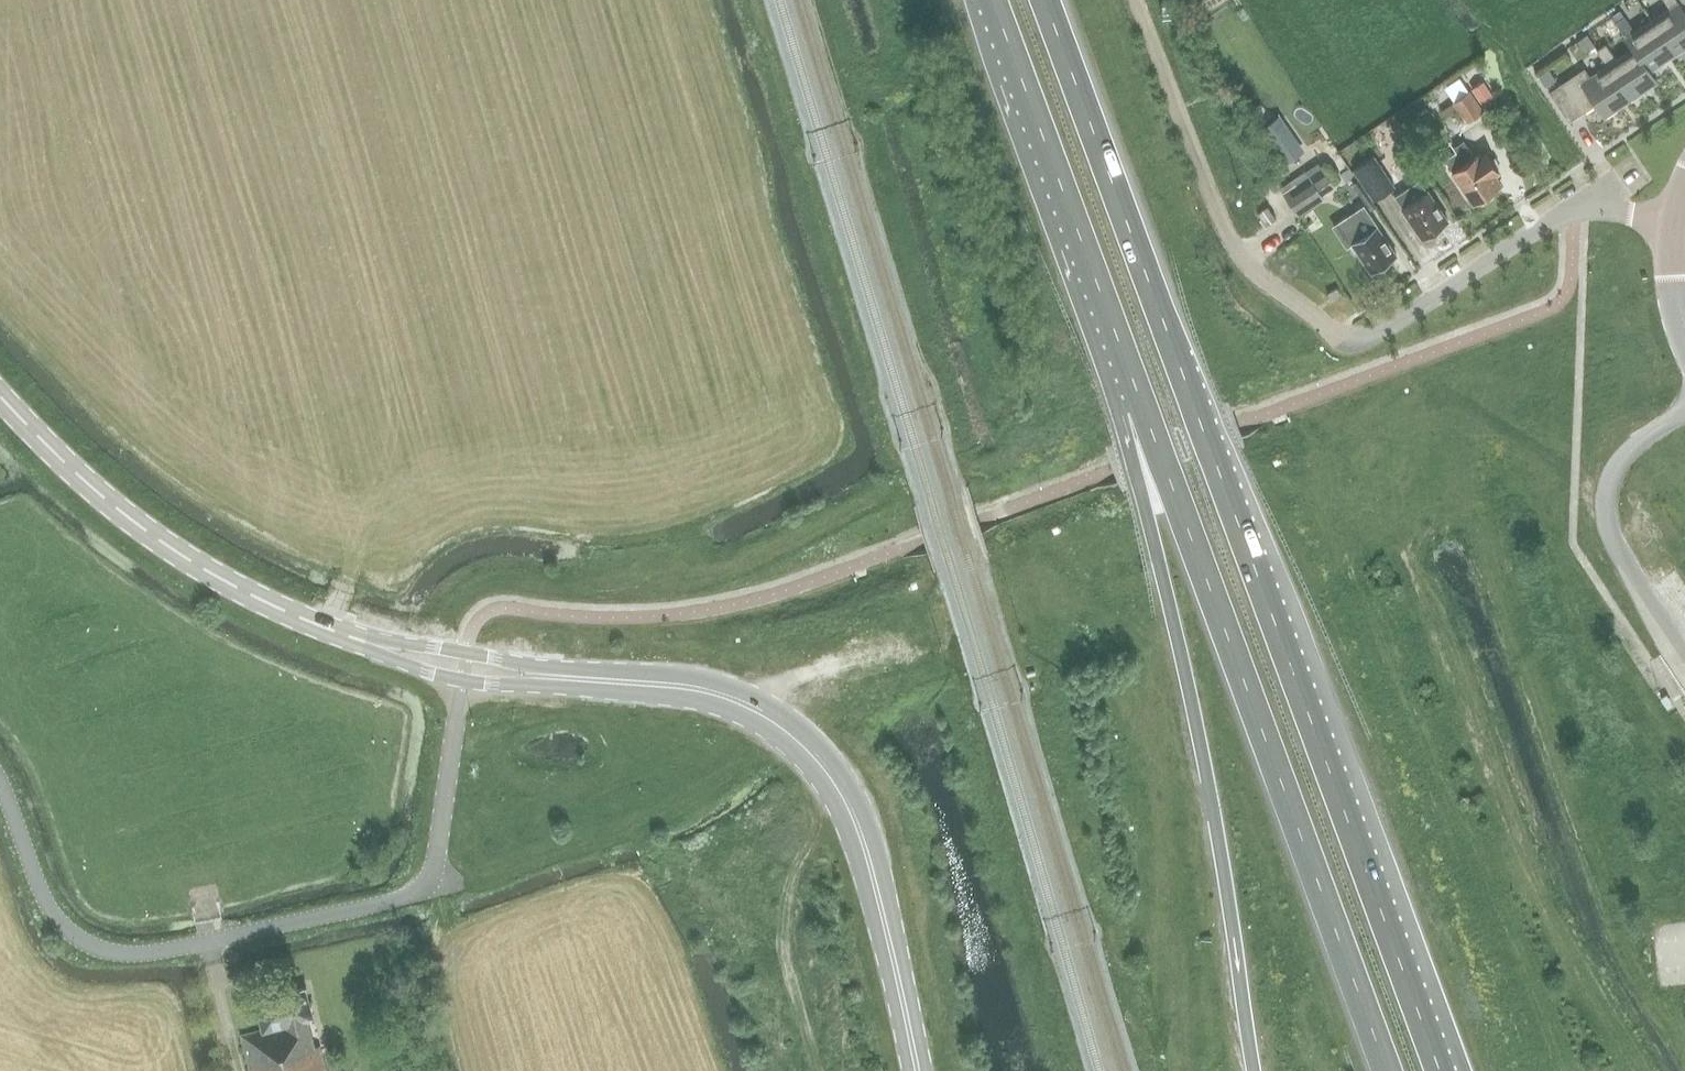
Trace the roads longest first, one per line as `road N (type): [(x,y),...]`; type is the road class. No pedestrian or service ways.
road 1 (trunk): [(1439,1070),(1044,0)]
road 2 (trunk): [(1141,408),(1386,1070)]
road 3 (trunk): [(1141,408),(1147,518),(1218,841),(1254,1070)]
road 4 (secondary): [(917,1070),(866,855),(823,767),(792,734),(735,701),(582,680)]
road 5 (residential): [(1676,222),(1573,211),(1360,338),(1325,326),(1241,256)]
road 6 (trunk): [(994,0),(1141,408)]
road 7 (secondary): [(350,638),(189,562),(80,479),(0,396)]
road 8 (track): [(823,767),(796,884),(795,945),(828,1070)]
road 9 (track): [(1241,256),(1133,0)]
road 10 (secondary): [(350,638),(462,681),(582,680)]
road 11 (secondary): [(582,680),(468,652),(350,638)]
road 12 (track): [(1607,492),(1439,392)]
road 13 (track): [(1487,13),(1517,80),(1576,171)]
road 14 (track): [(750,708),(770,685),(863,652)]

